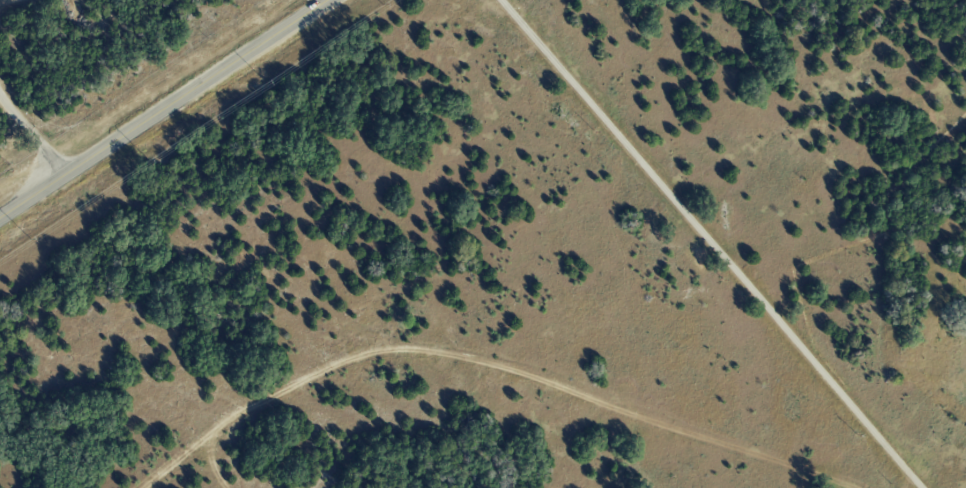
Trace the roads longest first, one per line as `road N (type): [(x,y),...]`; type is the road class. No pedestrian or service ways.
road 1 (secondary): [(0,217),(329,0)]

